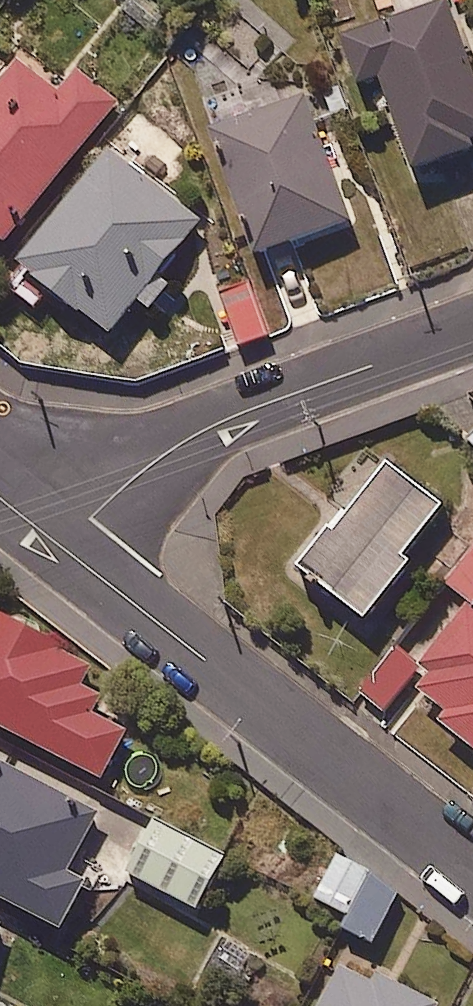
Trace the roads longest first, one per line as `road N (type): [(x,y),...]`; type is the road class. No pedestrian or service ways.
road 1 (residential): [(472,870),(62,548)]
road 2 (residential): [(472,327),(277,397),(175,446),(62,548)]

